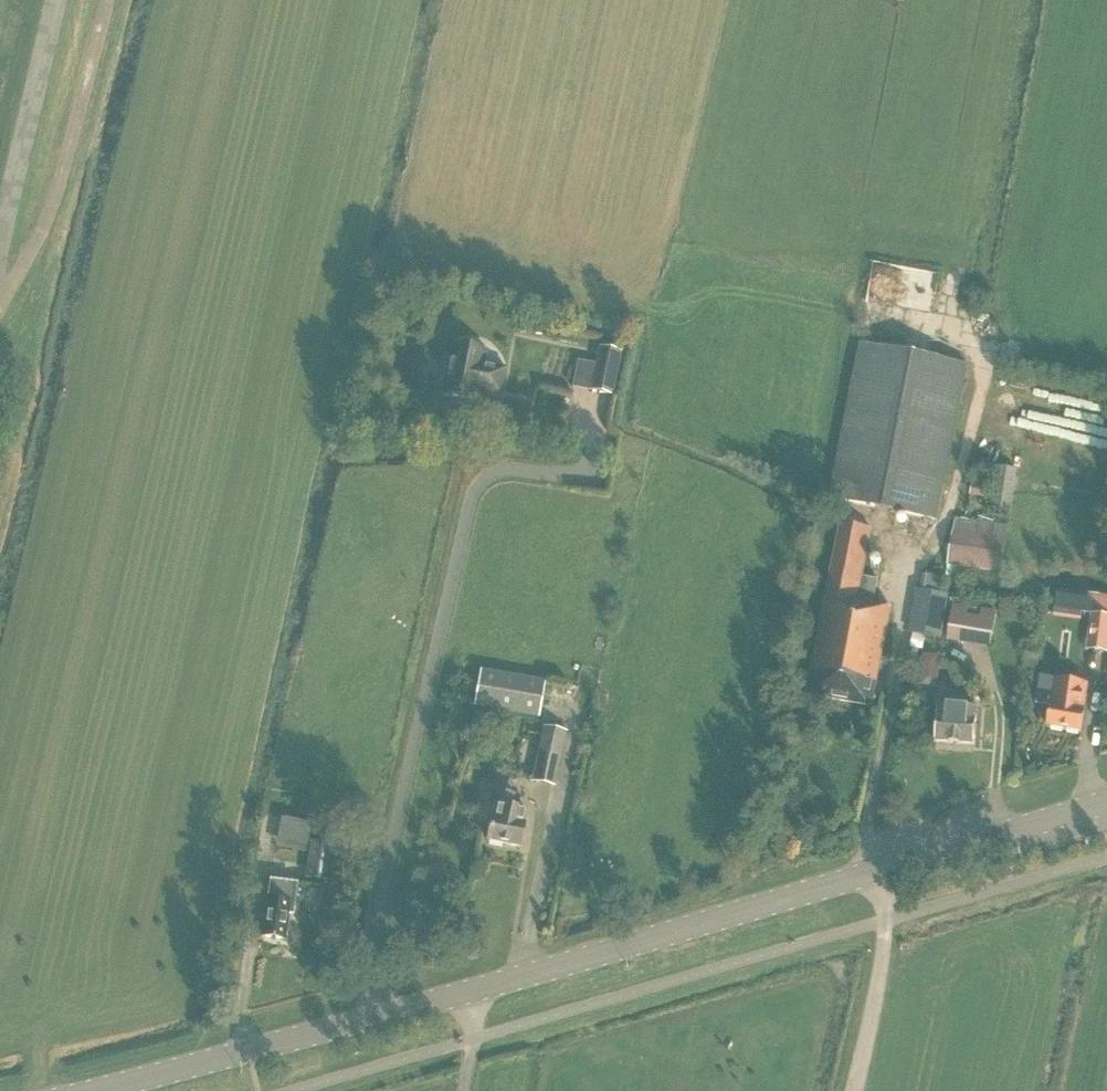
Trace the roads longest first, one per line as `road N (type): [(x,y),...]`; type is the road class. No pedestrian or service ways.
road 1 (tertiary): [(87,1090),(481,991),(1106,804)]
road 2 (unclassified): [(0,233),(54,0)]
road 3 (track): [(852,1090),(886,921),(877,873)]

